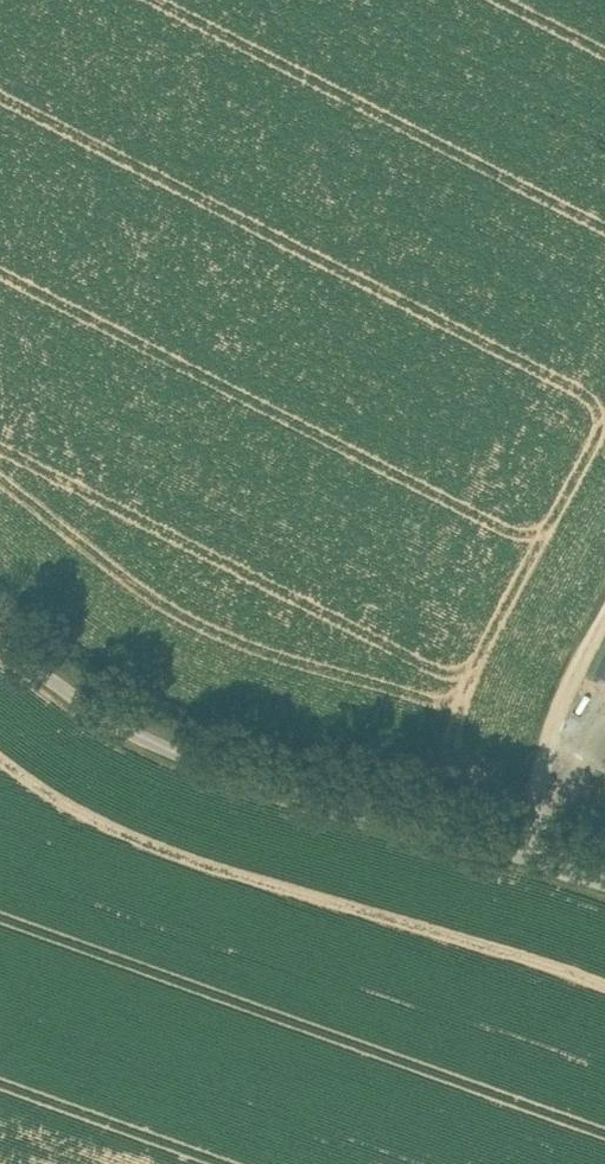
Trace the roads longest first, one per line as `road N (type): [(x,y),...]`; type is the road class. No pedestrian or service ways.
road 1 (unclassified): [(0,640),(92,714),(152,745),(604,879)]
road 2 (track): [(604,630),(555,728),(529,856)]

